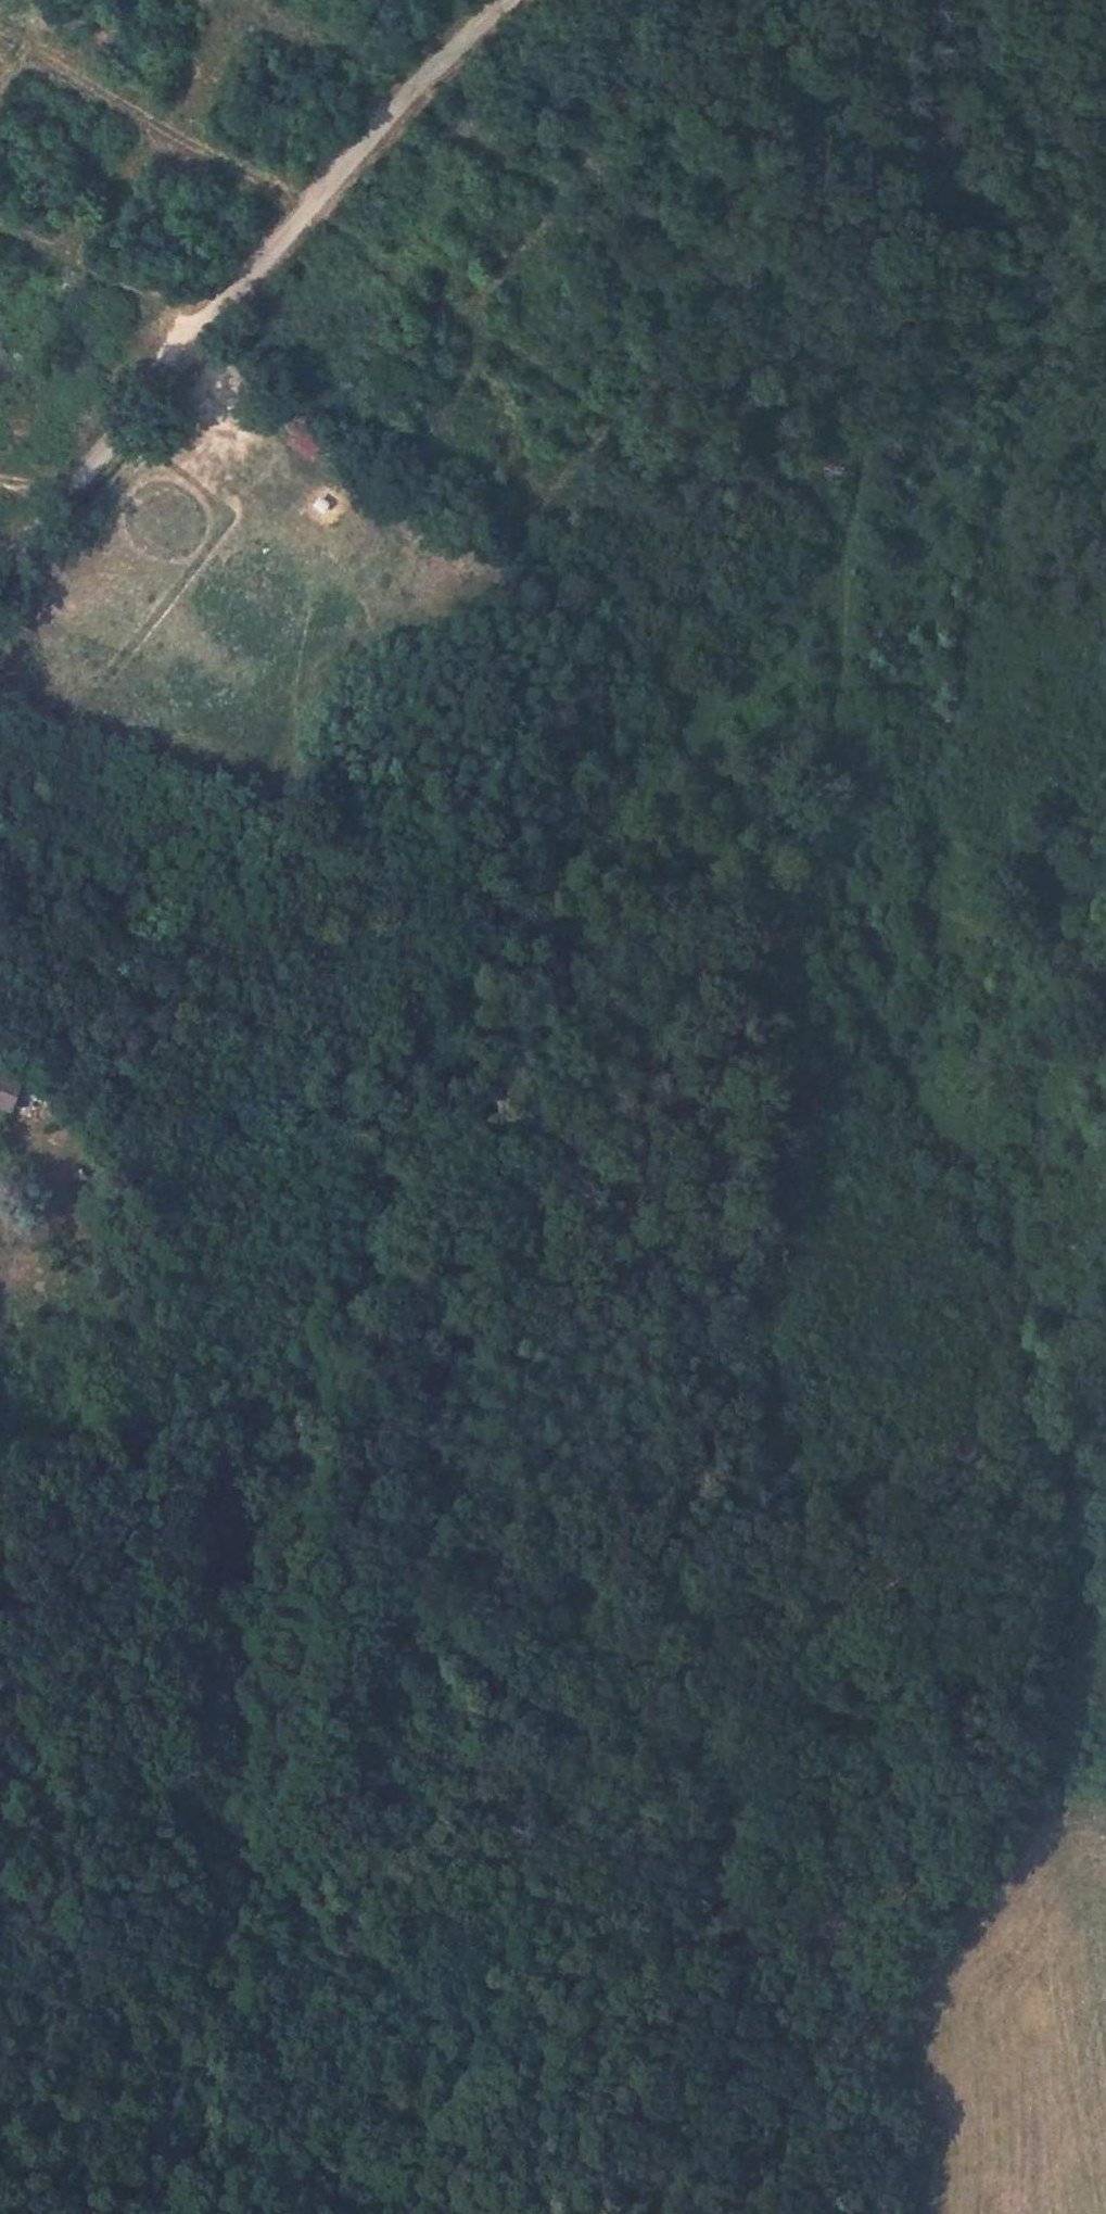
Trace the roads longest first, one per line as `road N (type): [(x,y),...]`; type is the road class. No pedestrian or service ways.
road 1 (track): [(0,578),(498,0)]

